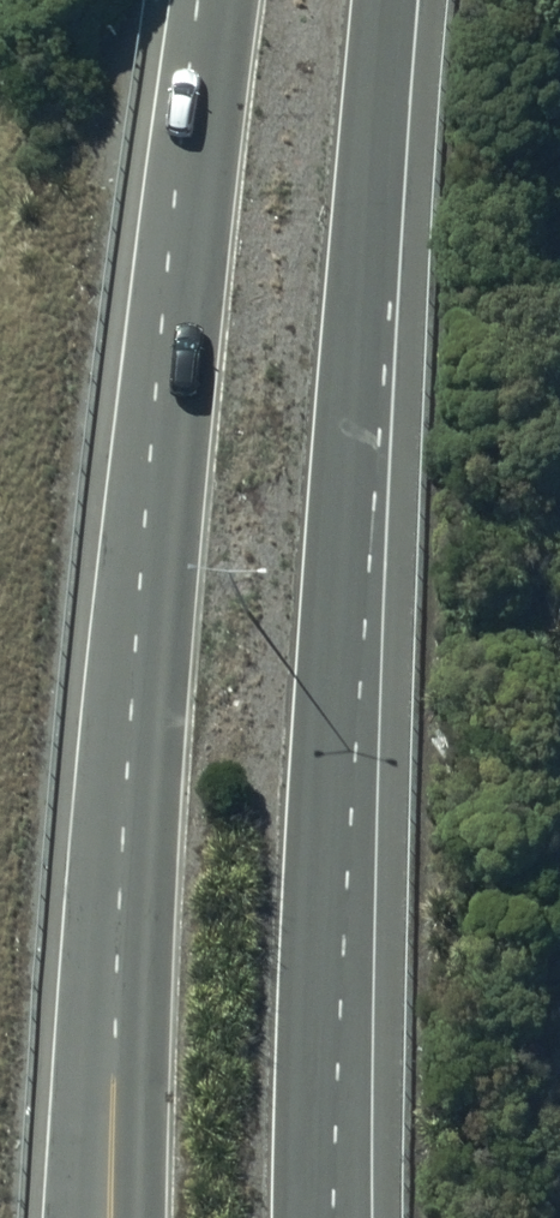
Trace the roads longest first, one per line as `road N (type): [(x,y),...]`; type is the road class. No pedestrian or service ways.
road 1 (trunk): [(79,1217),(111,643),(212,72)]
road 2 (trunk): [(141,1217),(155,743),(212,72)]
road 3 (trunk): [(385,0),(325,790)]
road 4 (trunk): [(325,790),(350,1017),(351,1217)]
road 5 (trunk): [(325,790),(303,1217)]

